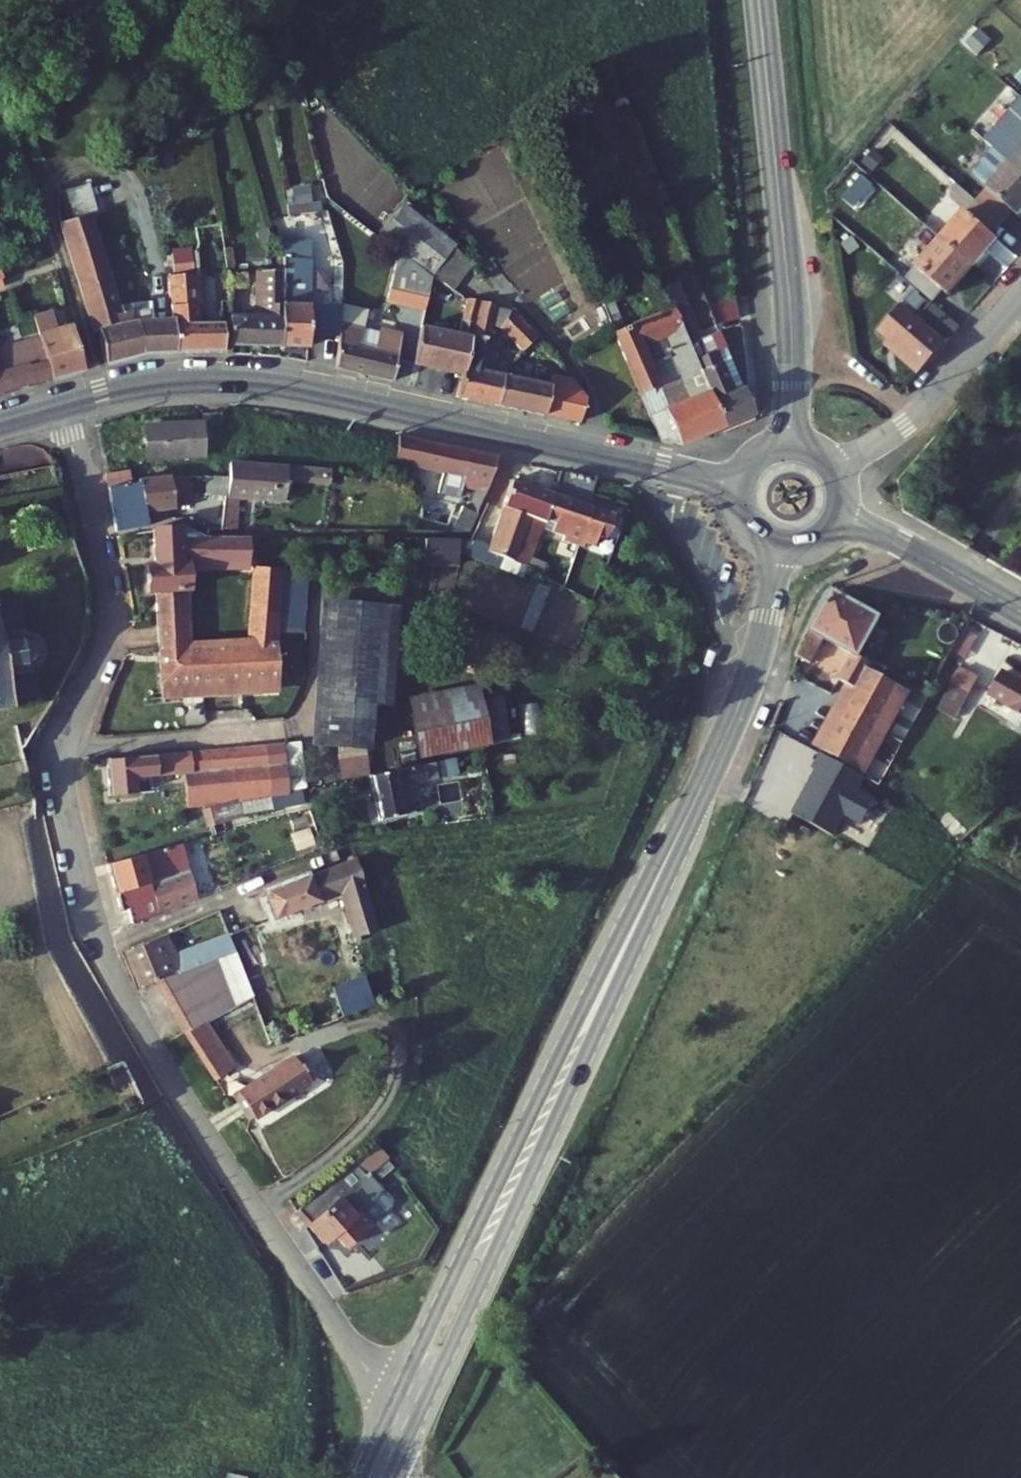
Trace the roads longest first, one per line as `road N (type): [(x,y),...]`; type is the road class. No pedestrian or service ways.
road 1 (residential): [(72,405),(110,626),(71,729),(65,774),(102,942),(217,1151),(398,1401)]
road 2 (tertiary): [(415,1424),(715,762)]
road 3 (tertiary): [(715,762),(575,1027),(398,1401)]
road 4 (secondary): [(72,405),(185,382),(266,384),(739,487)]
road 5 (tertiary): [(760,0),(785,263),(793,444)]
road 6 (residential): [(834,466),(923,408),(1020,296)]
road 7 (tertiary): [(779,549),(751,673),(715,762)]
road 8 (secondary): [(840,518),(1020,613)]

